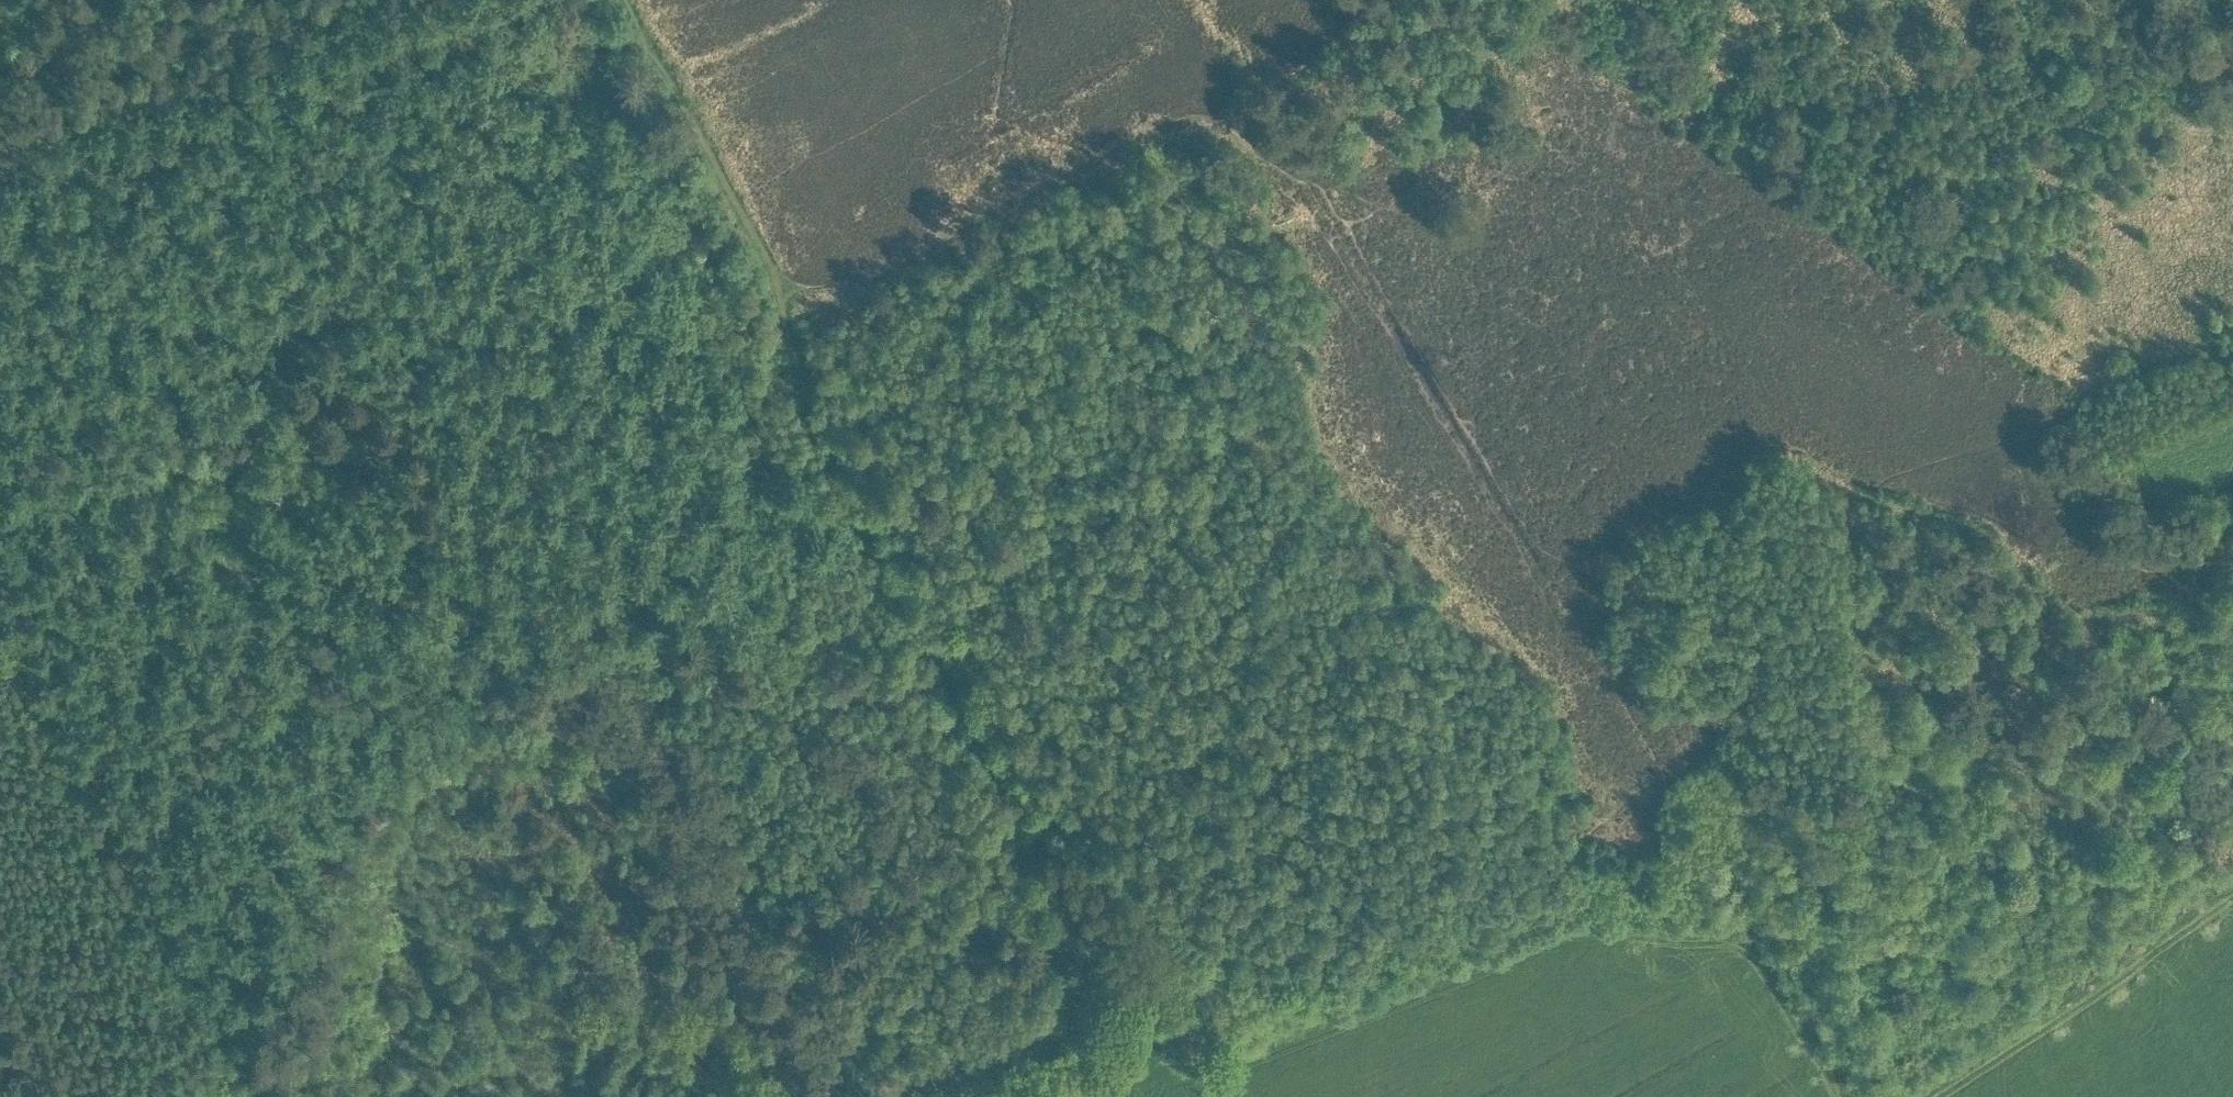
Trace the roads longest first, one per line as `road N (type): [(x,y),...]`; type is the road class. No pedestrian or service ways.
road 1 (track): [(1164,1052),(798,425),(751,265),(601,0)]
road 2 (track): [(192,1096),(206,1067),(206,1030),(0,623)]

